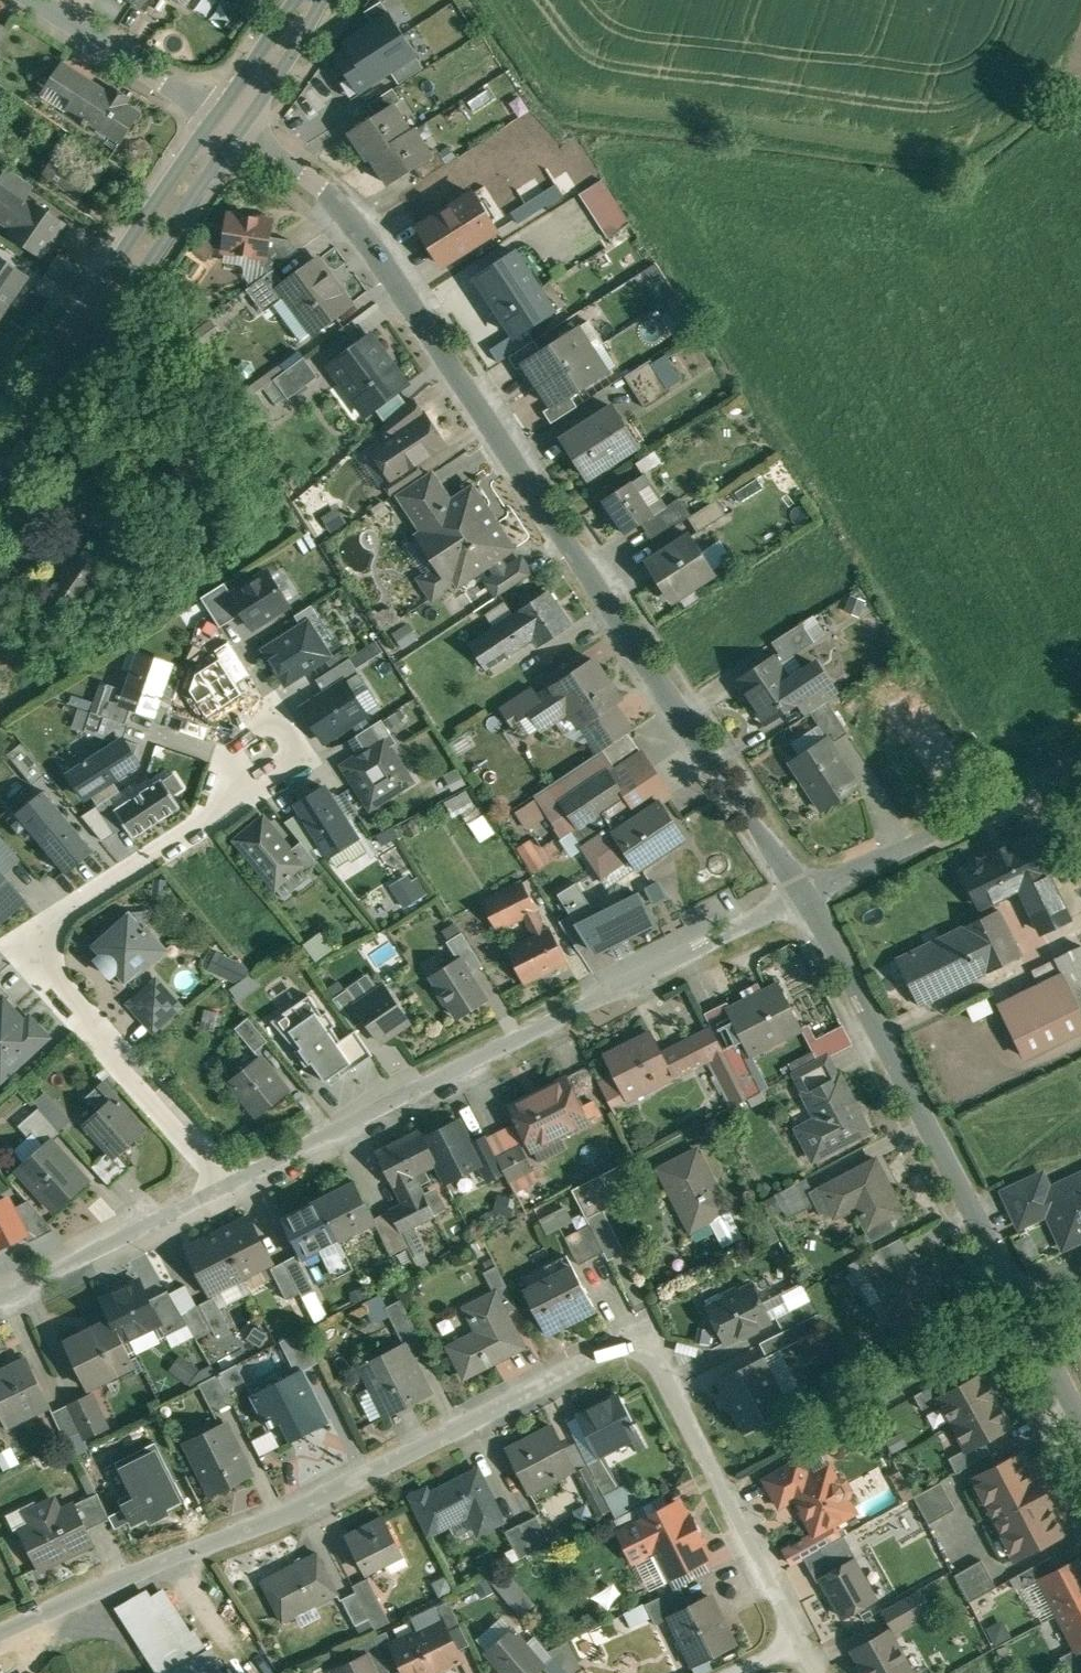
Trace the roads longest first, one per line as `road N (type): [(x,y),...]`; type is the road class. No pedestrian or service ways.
road 1 (residential): [(0,1634),(277,1517),(602,1353),(628,1349),(661,1368),(801,1636)]
road 2 (residential): [(804,894),(407,295),(320,188),(227,119)]
road 3 (unclassified): [(804,894),(223,1184)]
road 4 (residential): [(223,1184),(48,978),(37,945),(59,915),(210,818),(266,757)]
road 5 (residential): [(1080,1422),(804,894)]
road 6 (secondary): [(0,453),(227,119)]
road 7 (unclassified): [(1080,760),(804,894)]
road 8 (unclassified): [(223,1184),(0,1296)]
road 9 (residential): [(227,119),(41,0)]
road 10 (secondary): [(227,119),(310,0)]

